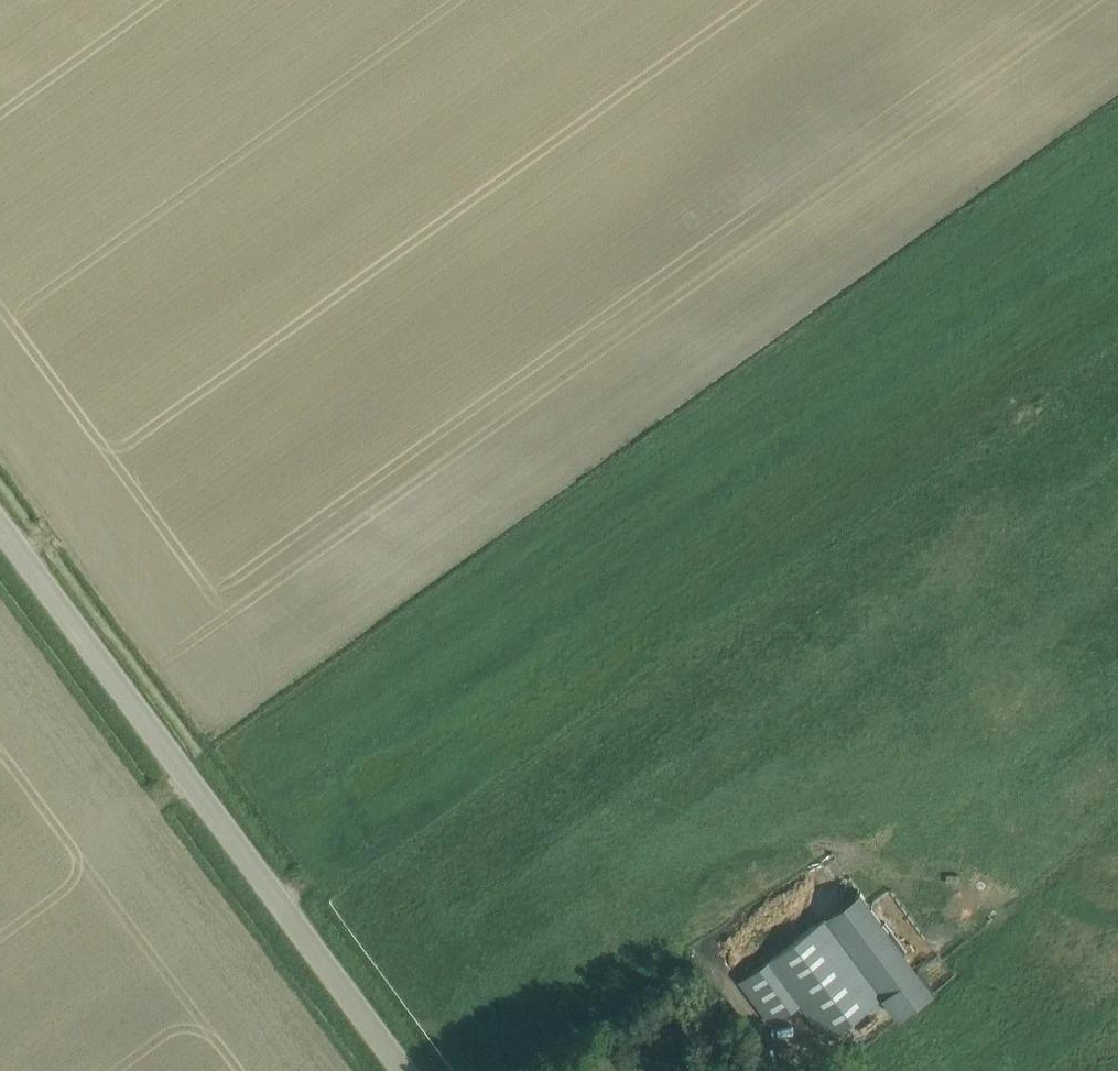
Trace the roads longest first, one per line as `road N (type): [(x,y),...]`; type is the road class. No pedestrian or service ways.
road 1 (tertiary): [(402,1070),(0,532)]

